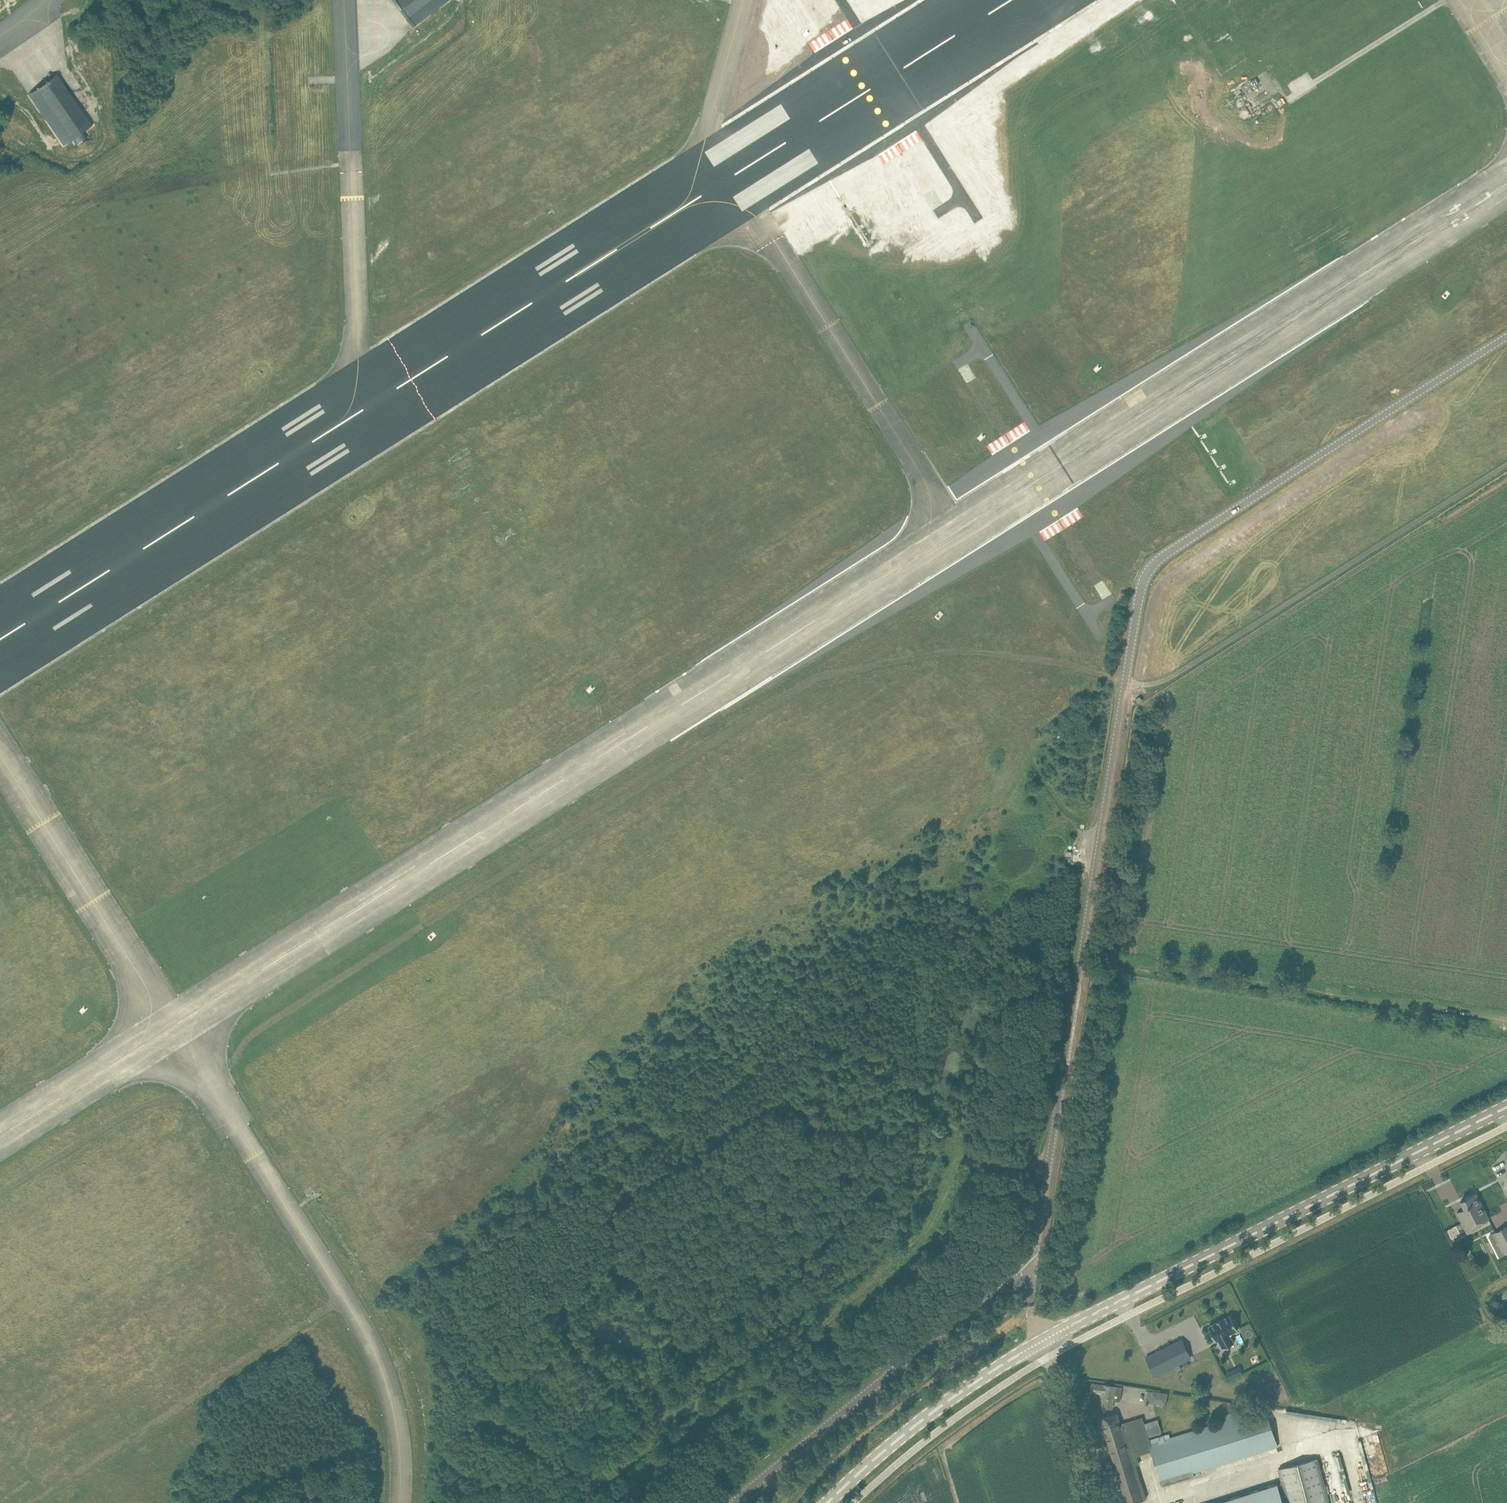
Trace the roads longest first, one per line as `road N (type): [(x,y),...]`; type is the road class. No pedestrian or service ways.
road 1 (primary): [(1044,1342),(1506,1108)]
road 2 (track): [(1125,965),(1506,1023)]
road 3 (track): [(33,1502),(344,1299)]
road 4 (primary): [(829,1502),(907,1433),(1044,1342)]
road 5 (unclassified): [(1096,1502),(1044,1342)]

